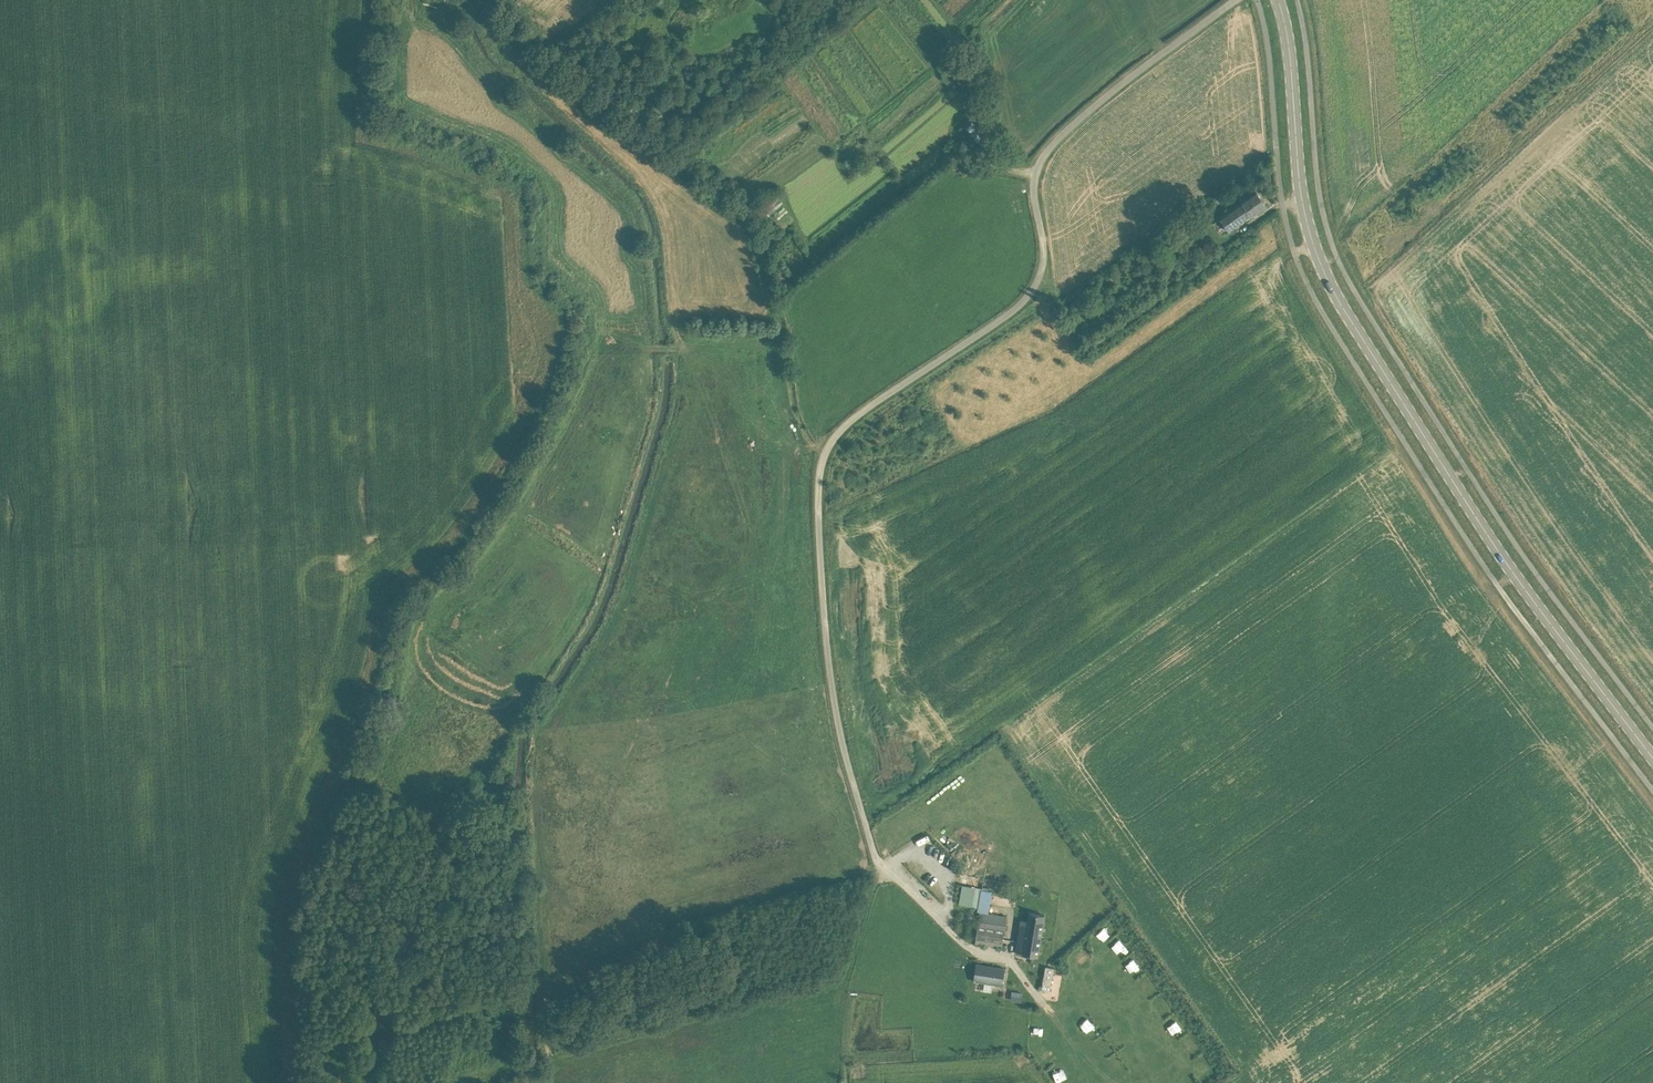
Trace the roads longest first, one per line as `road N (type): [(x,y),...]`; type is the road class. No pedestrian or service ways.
road 1 (unclassified): [(882,871),(831,684),(818,537),(825,455),(864,411),(1031,293),(1044,250),(1033,188),(1051,147),(1236,0)]
road 2 (secondary): [(1652,758),(1501,555),(1330,285),(1302,198),(1279,0)]

